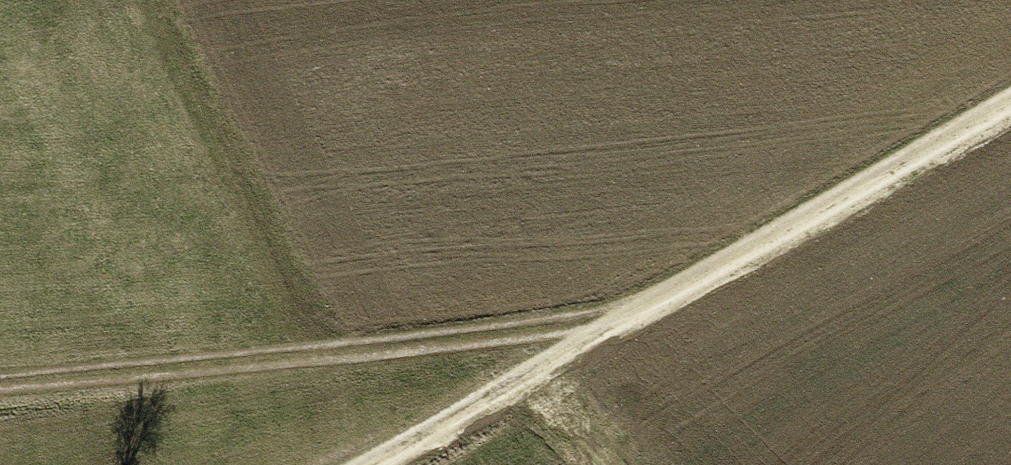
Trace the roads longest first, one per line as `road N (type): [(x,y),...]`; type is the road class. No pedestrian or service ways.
road 1 (track): [(363,464),(1010,104)]
road 2 (track): [(0,384),(326,357),(631,317)]
road 3 (track): [(152,0),(326,357)]
road 4 (track): [(540,368),(634,464)]

